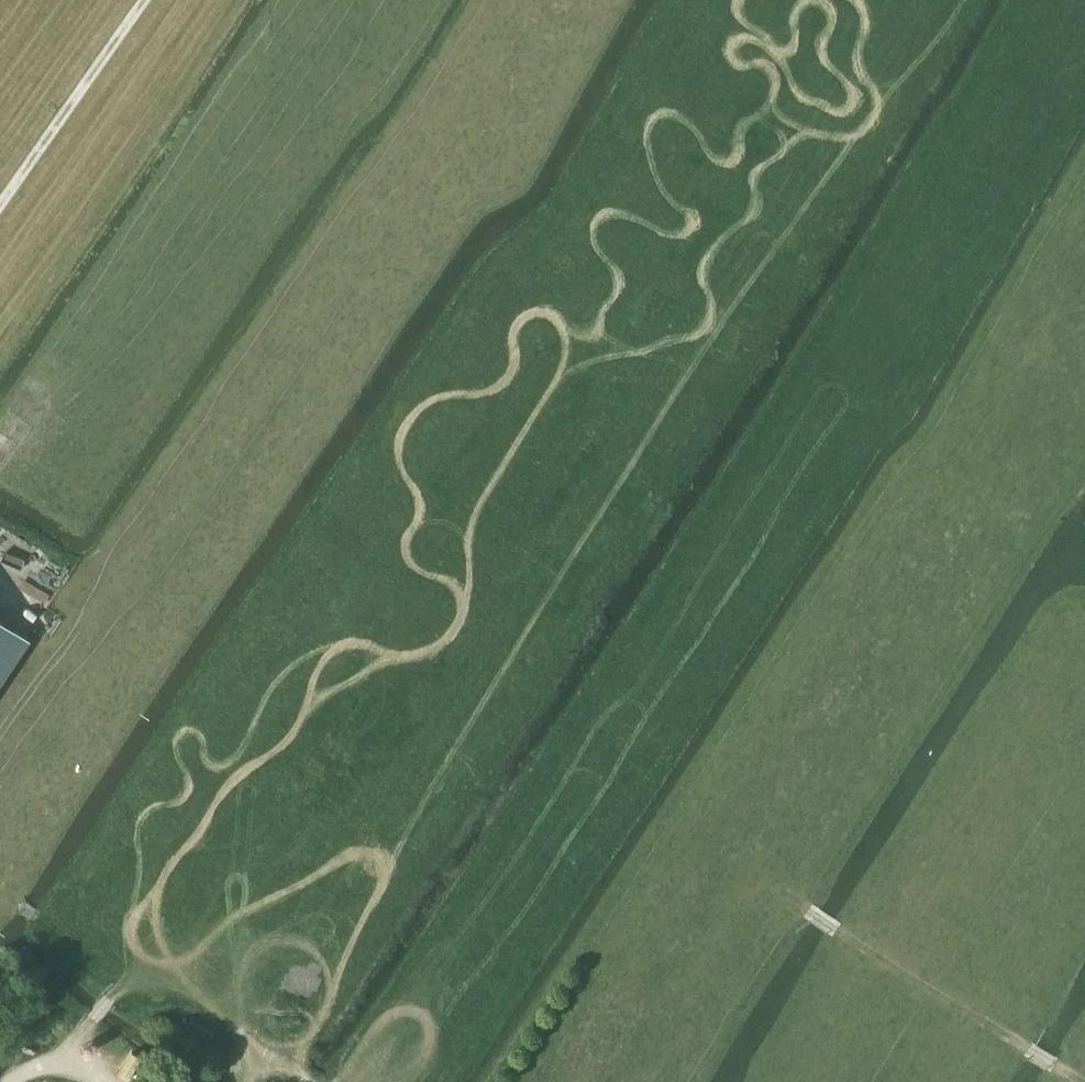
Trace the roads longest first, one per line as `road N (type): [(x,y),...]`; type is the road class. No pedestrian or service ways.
road 1 (track): [(0,203),(141,0)]

